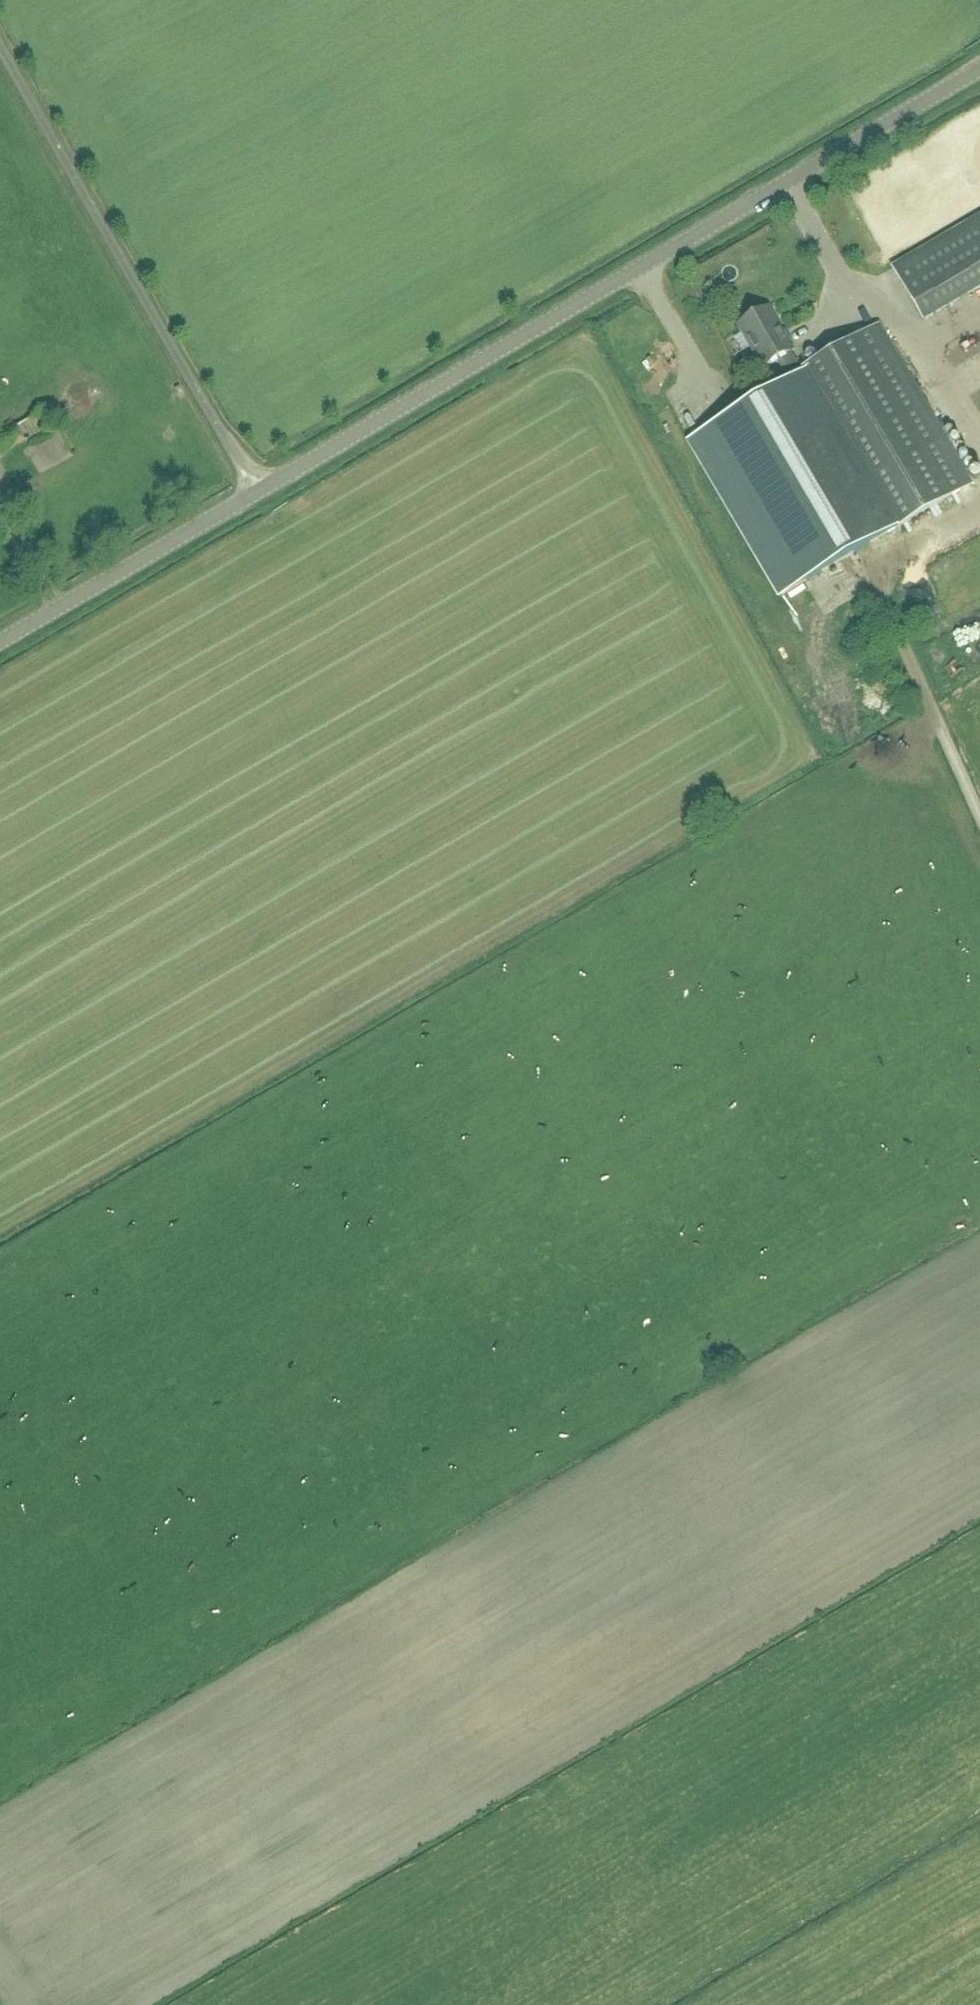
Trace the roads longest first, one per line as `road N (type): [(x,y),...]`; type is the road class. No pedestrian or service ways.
road 1 (tertiary): [(255,490),(979,67)]
road 2 (unclassified): [(255,490),(0,51)]
road 3 (tertiary): [(0,641),(255,490)]

